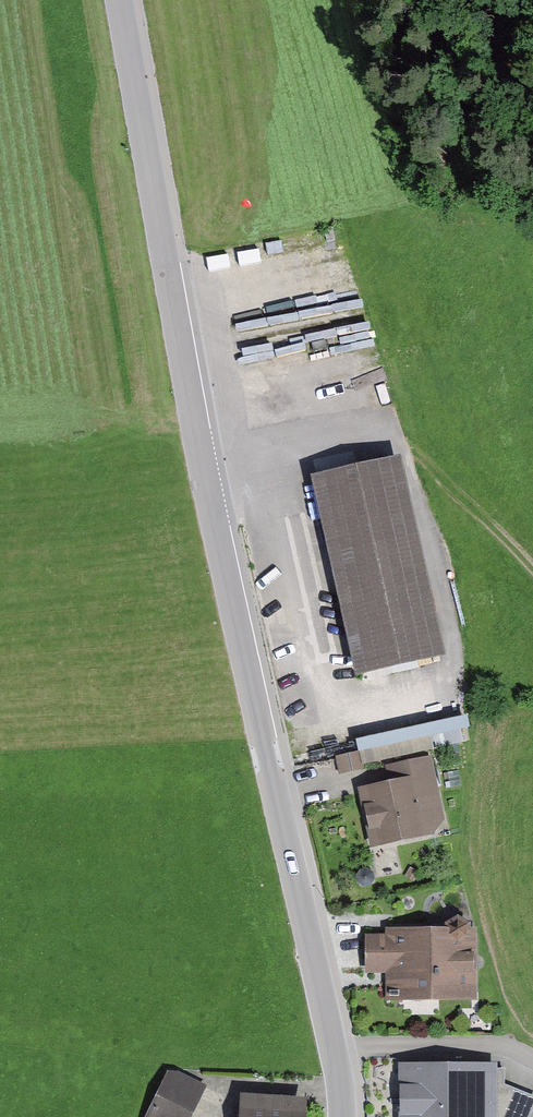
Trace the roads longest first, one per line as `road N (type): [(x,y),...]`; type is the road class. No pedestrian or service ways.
road 1 (tertiary): [(342,1116),(335,1051),(206,466),(119,0)]
road 2 (track): [(206,466),(408,435),(532,565)]

